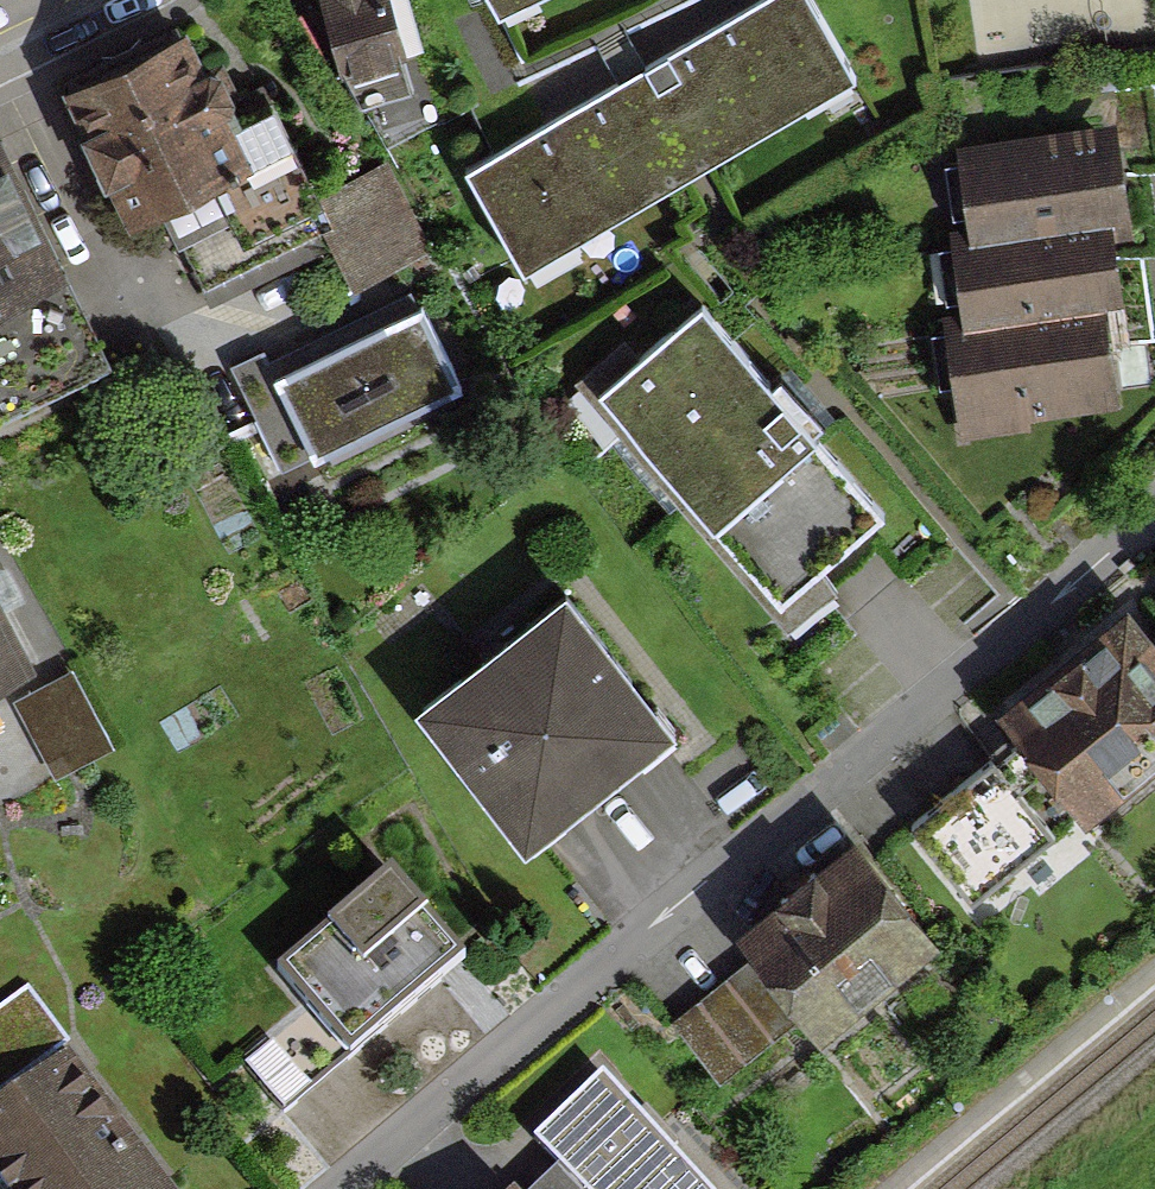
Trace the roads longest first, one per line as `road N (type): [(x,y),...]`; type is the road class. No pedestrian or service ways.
road 1 (residential): [(1154,514),(875,761),(346,1188)]

